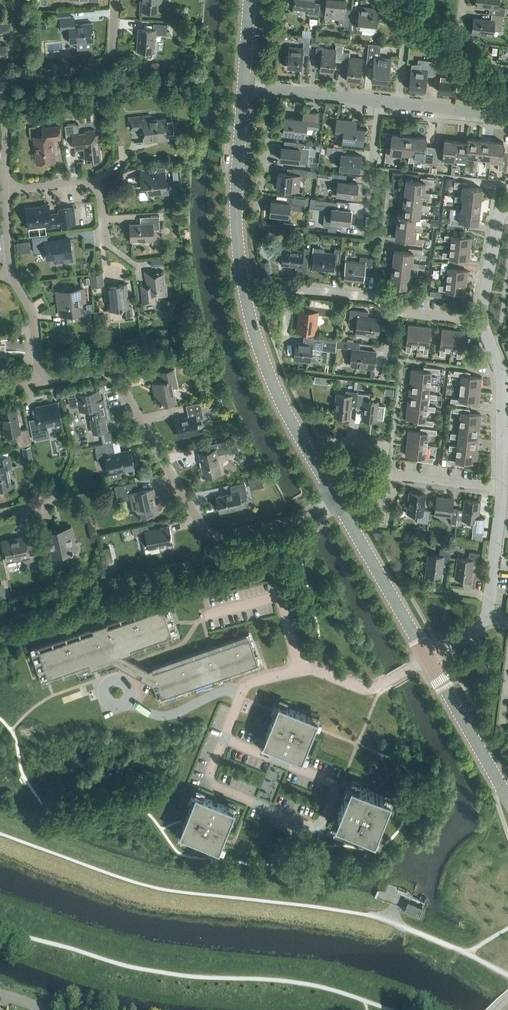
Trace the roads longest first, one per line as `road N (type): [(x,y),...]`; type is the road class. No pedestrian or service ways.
road 1 (tertiary): [(332,499),(272,385),(241,278),(235,214),(243,87)]
road 2 (residential): [(42,380),(84,372),(111,381),(205,533),(298,519),(332,499)]
road 3 (tertiary): [(426,656),(332,499)]
road 4 (residential): [(0,72),(105,68),(115,0)]
road 5 (tertiary): [(507,799),(426,656)]
road 6 (residential): [(105,244),(93,186),(0,189)]
road 7 (residential): [(257,215),(271,89)]
road 8 (residential): [(502,439),(500,368),(482,320)]
road 9 (residential): [(364,222),(378,101)]

